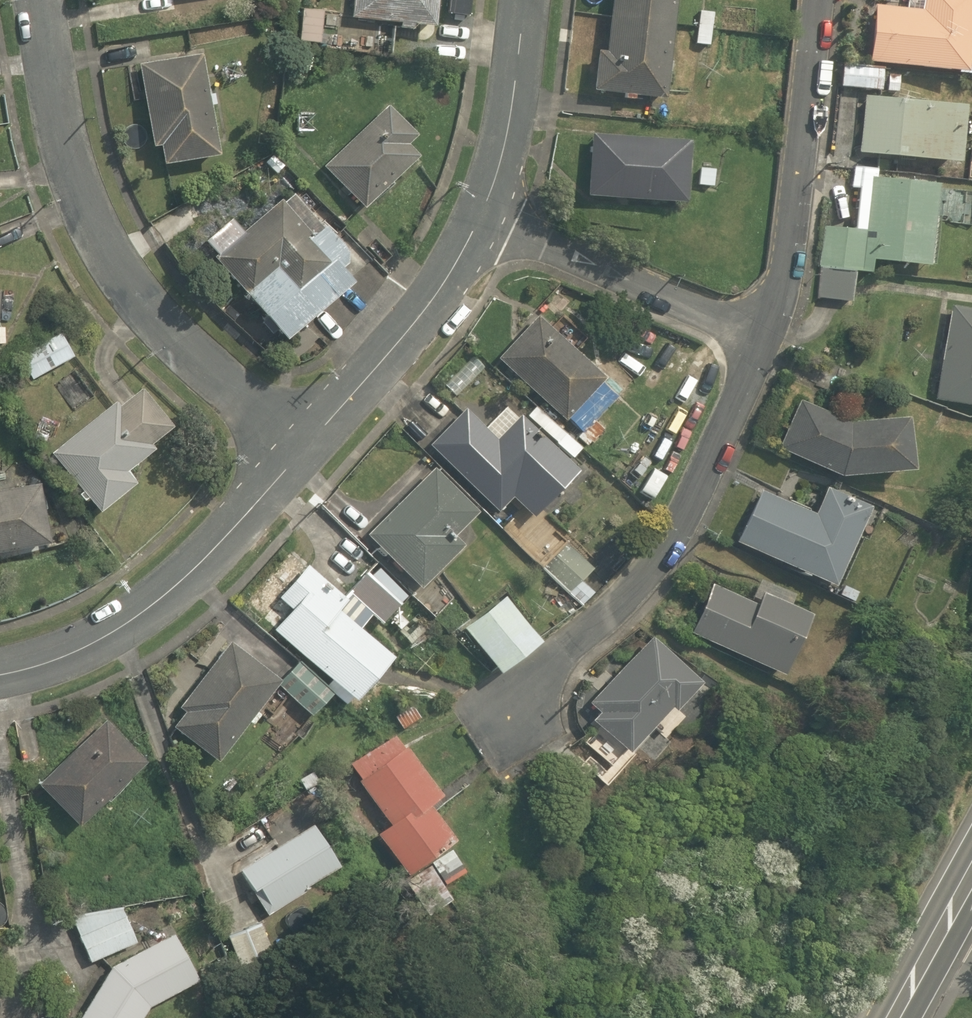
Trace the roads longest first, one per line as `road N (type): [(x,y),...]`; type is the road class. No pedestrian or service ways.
road 1 (residential): [(33,0),(58,138),(113,266),(161,323),(306,454)]
road 2 (residential): [(760,346),(667,554),(532,696),(524,728)]
road 3 (residential): [(306,454),(154,604),(96,642),(0,677)]
road 4 (residential): [(818,0),(784,279),(760,346)]
road 5 (residential): [(485,209),(760,346)]
road 6 (residential): [(485,209),(407,335),(306,454)]
road 7 (residential): [(528,0),(504,155),(485,209)]
road 8 (secondary): [(895,1017),(971,877)]

